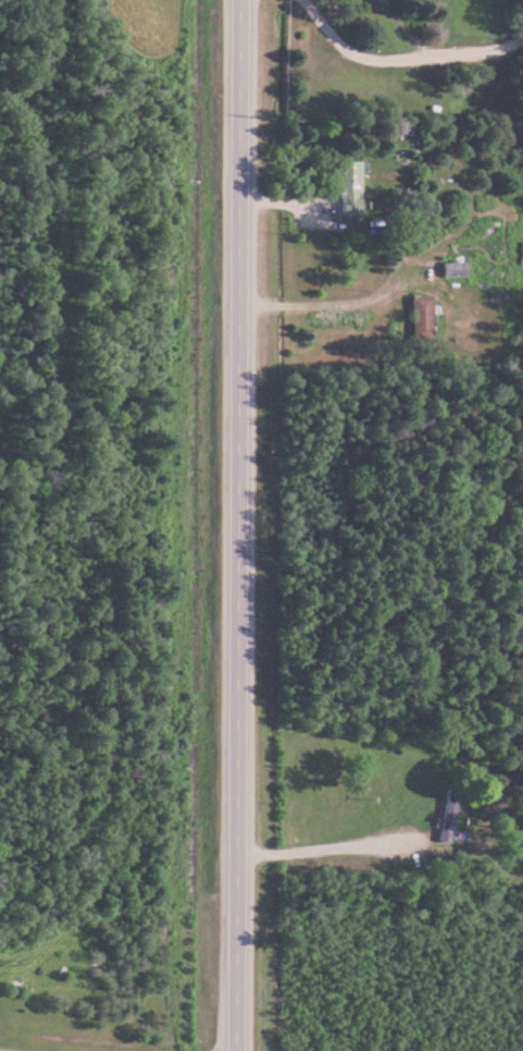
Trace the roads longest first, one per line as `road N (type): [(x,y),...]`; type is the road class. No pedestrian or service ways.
road 1 (secondary): [(239,1050),(242,0)]
road 2 (residential): [(239,992),(0,982)]

